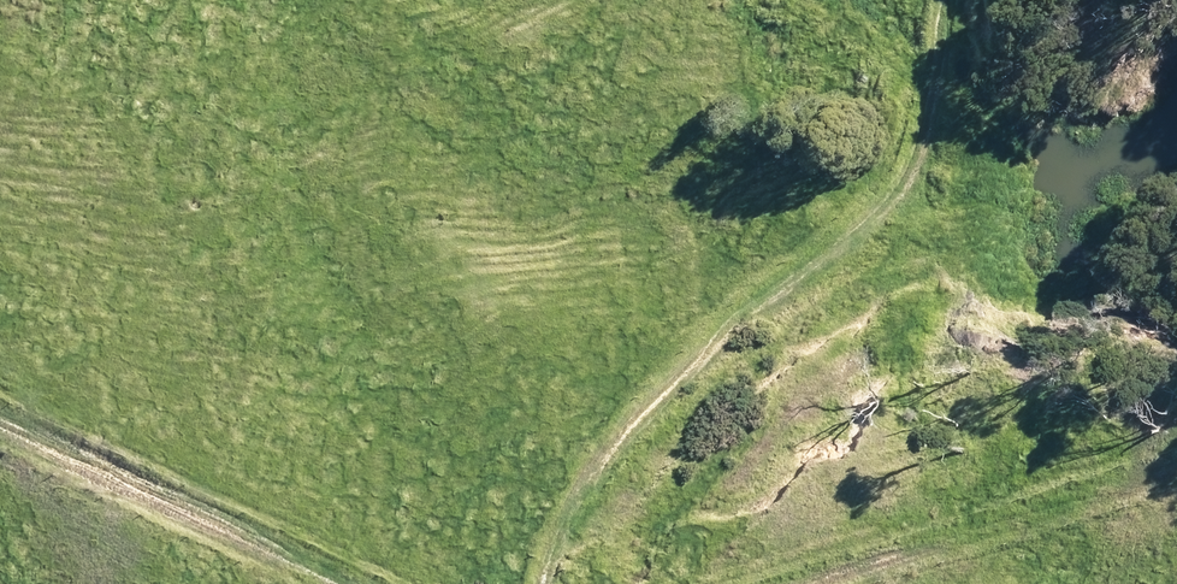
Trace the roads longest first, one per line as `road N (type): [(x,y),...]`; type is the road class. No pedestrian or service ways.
road 1 (track): [(550,583),(566,508),(624,432),(826,265),(915,166),(952,0)]
road 2 (track): [(444,583),(0,383)]
road 3 (track): [(1176,457),(1158,470),(807,583)]

